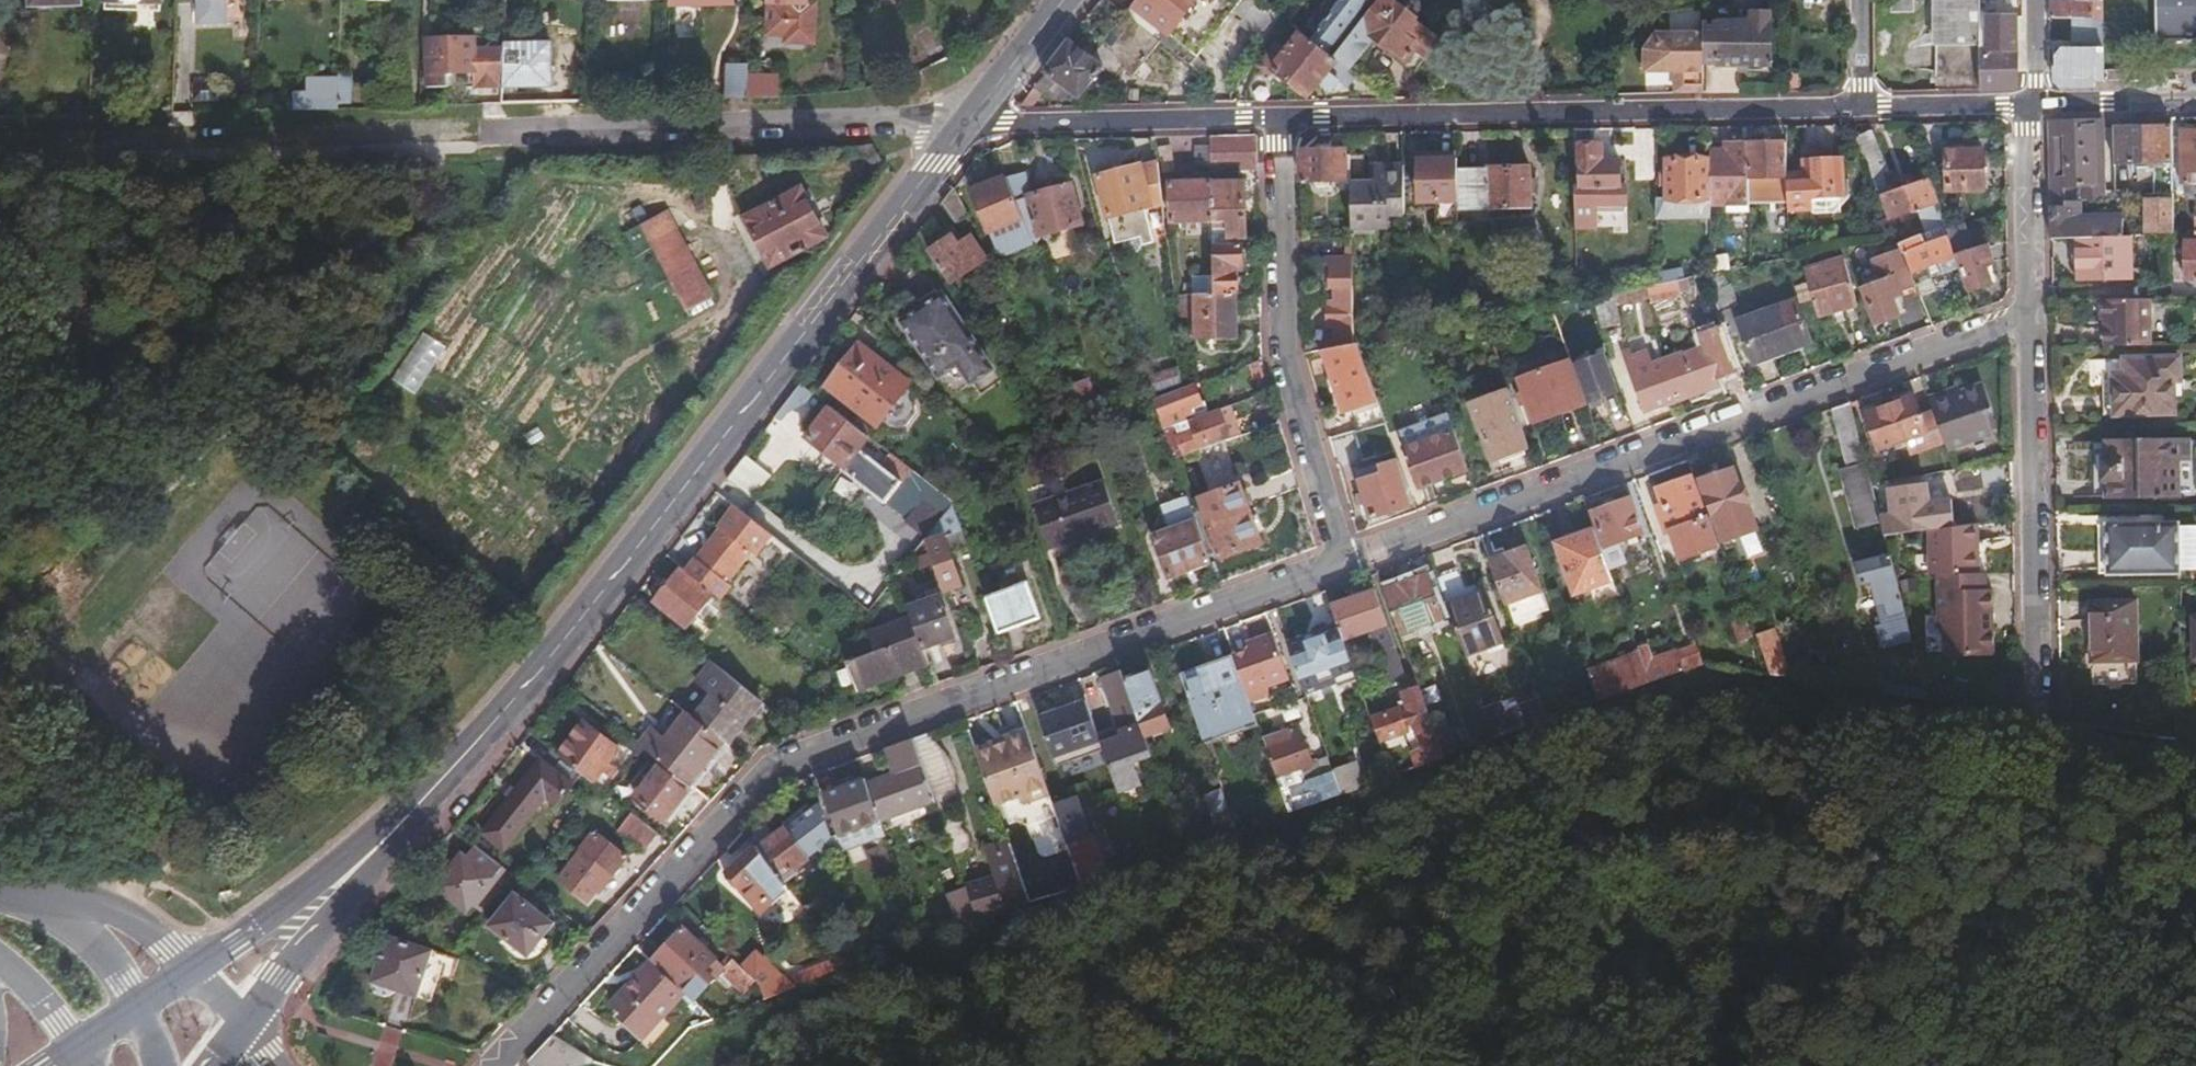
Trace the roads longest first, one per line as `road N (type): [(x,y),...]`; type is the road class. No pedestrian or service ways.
road 1 (unclassified): [(1342,562),(786,762),(496,1065)]
road 2 (residential): [(0,141),(968,124)]
road 3 (secondary): [(968,124),(609,584),(370,854)]
road 4 (unclassified): [(2029,317),(1342,562)]
road 5 (residential): [(1281,119),(1859,108)]
road 6 (residential): [(1281,119),(1285,351),(1342,562)]
road 7 (unclassified): [(2029,317),(2038,697)]
road 8 (residential): [(968,124),(1281,119)]
road 9 (secondary): [(238,1027),(370,854)]
road 10 (secondary): [(370,854),(190,971)]
road 11 (unclassified): [(2027,104),(2029,317)]
road 12 (residential): [(1859,108),(2027,104)]
road 13 (residential): [(2027,104),(2195,101)]
road 14 (secondary): [(1065,0),(968,124)]
road 15 (tertiary): [(190,971),(137,924),(79,903)]

